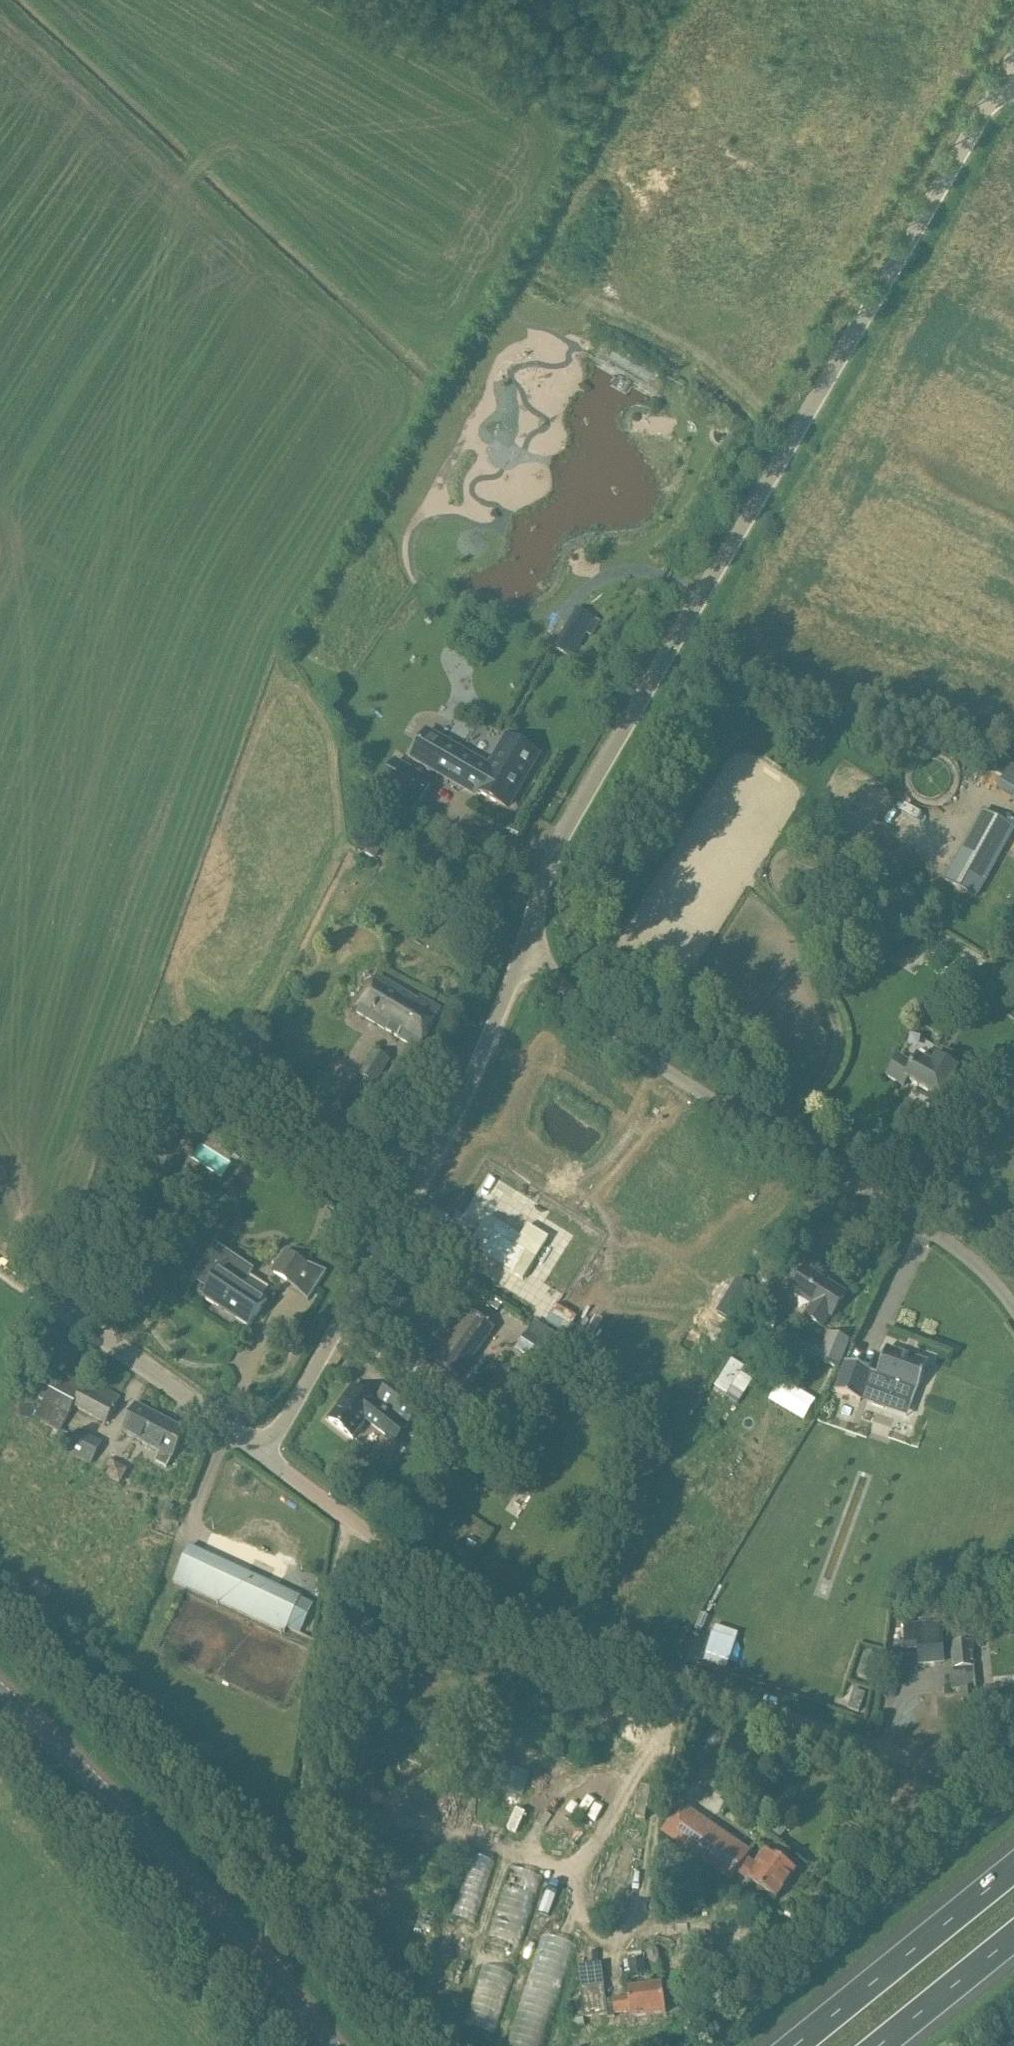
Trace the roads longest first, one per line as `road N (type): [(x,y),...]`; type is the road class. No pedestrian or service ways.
road 1 (unclassified): [(529,957),(544,901),(614,755),(1013,72)]
road 2 (unclassified): [(911,1760),(471,1594),(253,1452)]
road 3 (unclassified): [(1013,1314),(949,1235),(598,1019),(529,957)]
road 4 (unclassified): [(253,1452),(529,957)]
road 5 (tertiary): [(333,2045),(0,1691)]
road 6 (unclassified): [(253,1452),(0,1263)]
road 7 (motorway): [(1013,1871),(798,2045)]
road 8 (motorway): [(881,2045),(1013,1939)]

